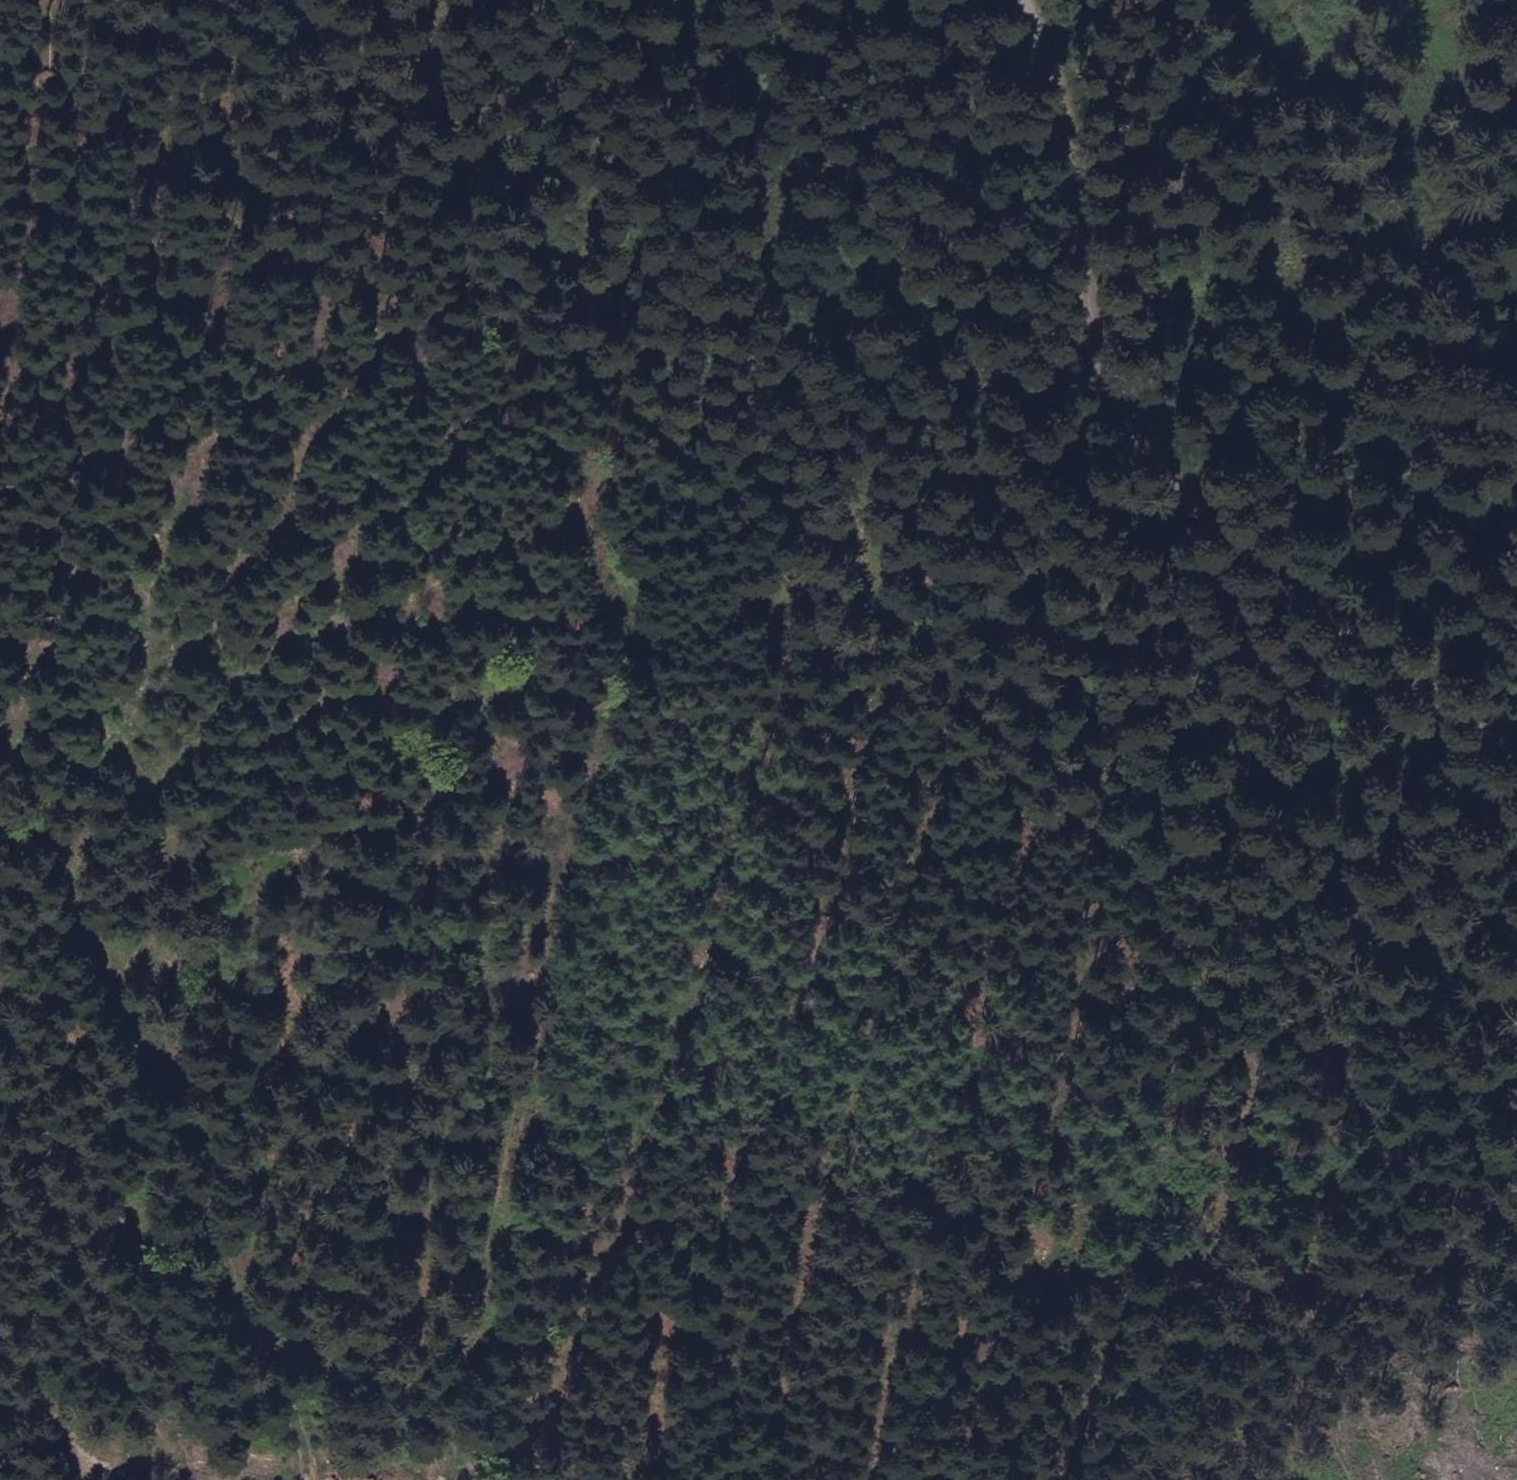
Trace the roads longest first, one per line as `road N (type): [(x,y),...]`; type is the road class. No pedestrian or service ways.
road 1 (unclassified): [(1516,785),(1363,669),(1175,488),(1107,389),(1040,57),(1009,0)]
road 2 (track): [(184,1479),(77,1453),(0,1379)]

